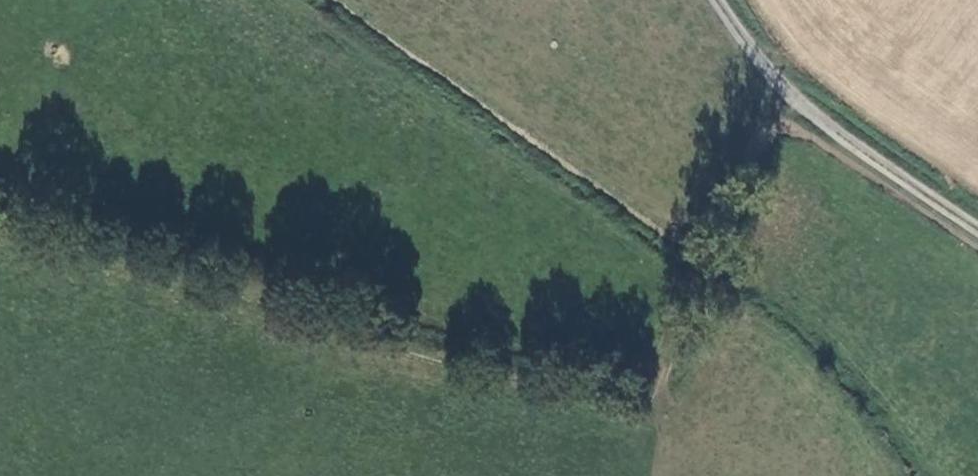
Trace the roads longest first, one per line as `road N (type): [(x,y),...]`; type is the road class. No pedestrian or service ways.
road 1 (unclassified): [(717,0),(789,95),(977,231)]

